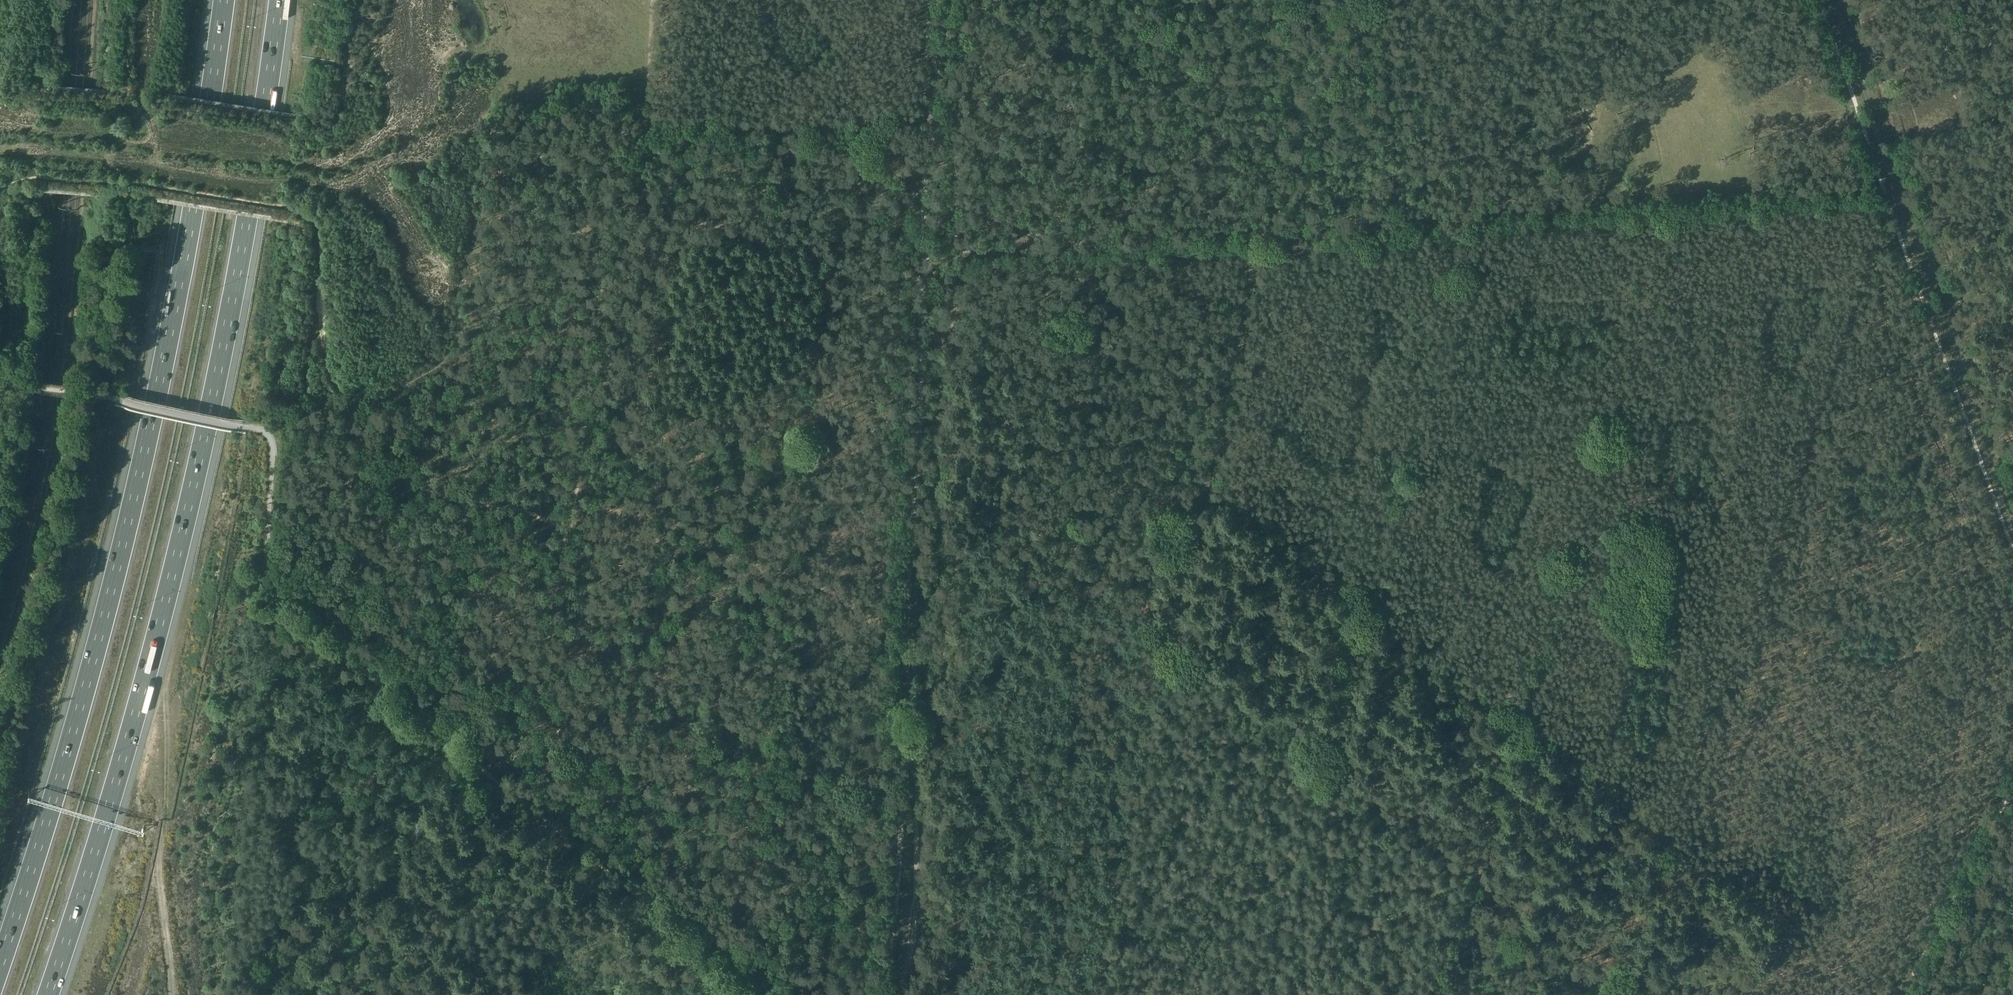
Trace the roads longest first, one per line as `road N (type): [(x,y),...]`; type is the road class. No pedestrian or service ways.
road 1 (motorway): [(48,994),(142,693),(216,386),(279,0)]
road 2 (motorway): [(224,0),(193,207),(128,523),(0,966)]
road 3 (track): [(1654,197),(1666,252),(1517,726),(1205,492)]
road 4 (track): [(1469,871),(948,465),(917,465)]
road 5 (track): [(1668,836),(1884,191)]
road 6 (track): [(1319,758),(1452,270),(1477,234),(1480,215)]
road 7 (track): [(924,254),(1402,219)]
road 8 (track): [(889,994),(906,790),(911,570)]
road 9 (track): [(173,994),(159,876),(168,749),(159,629)]
road 10 (track): [(575,497),(775,557),(911,570)]
road 11 (track): [(1469,871),(1517,726),(1668,836)]
road 12 (track): [(1618,990),(1469,871),(1424,994)]
road 13 (track): [(575,497),(535,673),(550,762),(541,809)]
road 14 (track): [(911,570),(924,254)]
road 15 (track): [(588,219),(607,349),(575,497)]
road 16 (track): [(588,219),(590,166),(647,112),(651,0)]
road 17 (track): [(1884,191),(1654,197)]
road 18 (track): [(1402,219),(1376,0)]
road 19 (track): [(923,218),(932,0)]
road 20 (track): [(1609,0),(1654,197)]
road 21 (track): [(1480,215),(1654,197)]
road 22 (track): [(1884,191),(1903,188),(2012,125)]

